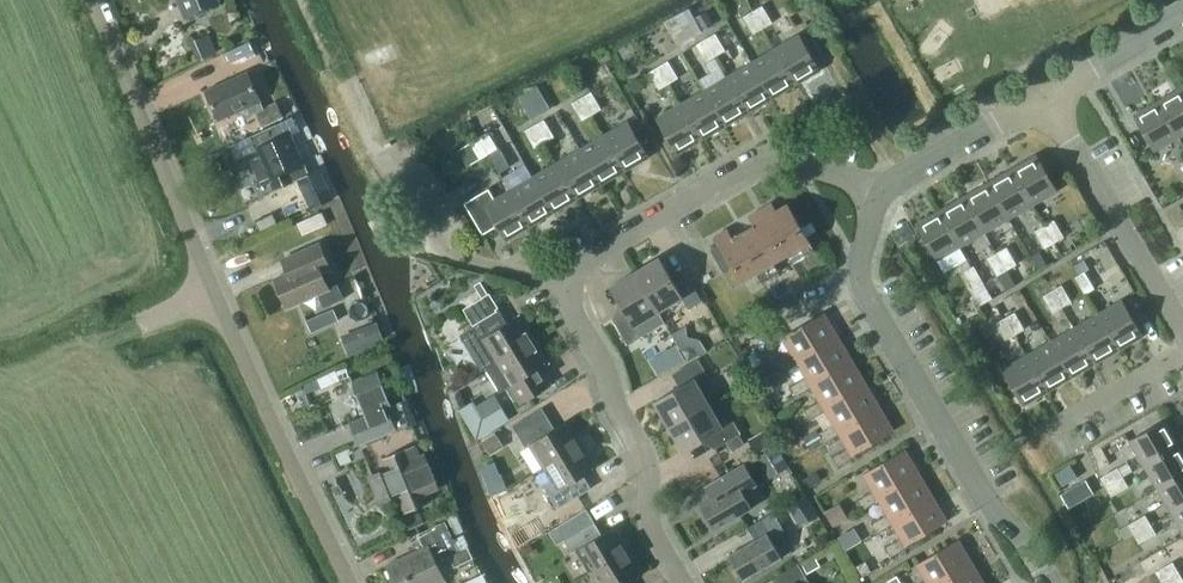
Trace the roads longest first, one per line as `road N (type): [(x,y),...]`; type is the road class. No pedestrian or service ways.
road 1 (residential): [(682,582),(650,530),(645,455),(572,310),(570,286),(586,257),(761,159),(838,173),(882,193)]
road 2 (unclassified): [(354,582),(91,0)]
road 3 (residential): [(1052,582),(994,507),(861,288),(882,193)]
road 4 (residential): [(1182,333),(1047,95)]
road 5 (residential): [(882,193),(1047,95)]
road 6 (residential): [(1047,95),(1182,19)]
road 7 (residential): [(1182,351),(1051,428)]

